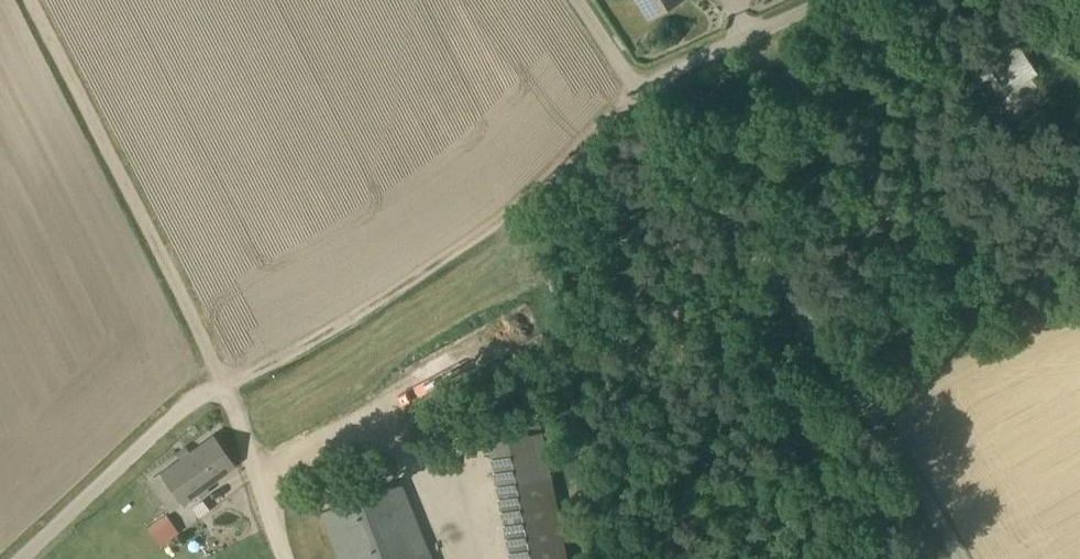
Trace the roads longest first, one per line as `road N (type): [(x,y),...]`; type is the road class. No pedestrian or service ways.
road 1 (track): [(640,91),(500,221),(332,331),(218,385),(139,210),(30,0)]
road 2 (unclassified): [(640,91),(880,411),(966,558)]
road 3 (unclassified): [(27,558),(218,385)]
road 4 (unclassified): [(640,91),(833,0)]
road 5 (unclassified): [(287,558),(218,385)]

